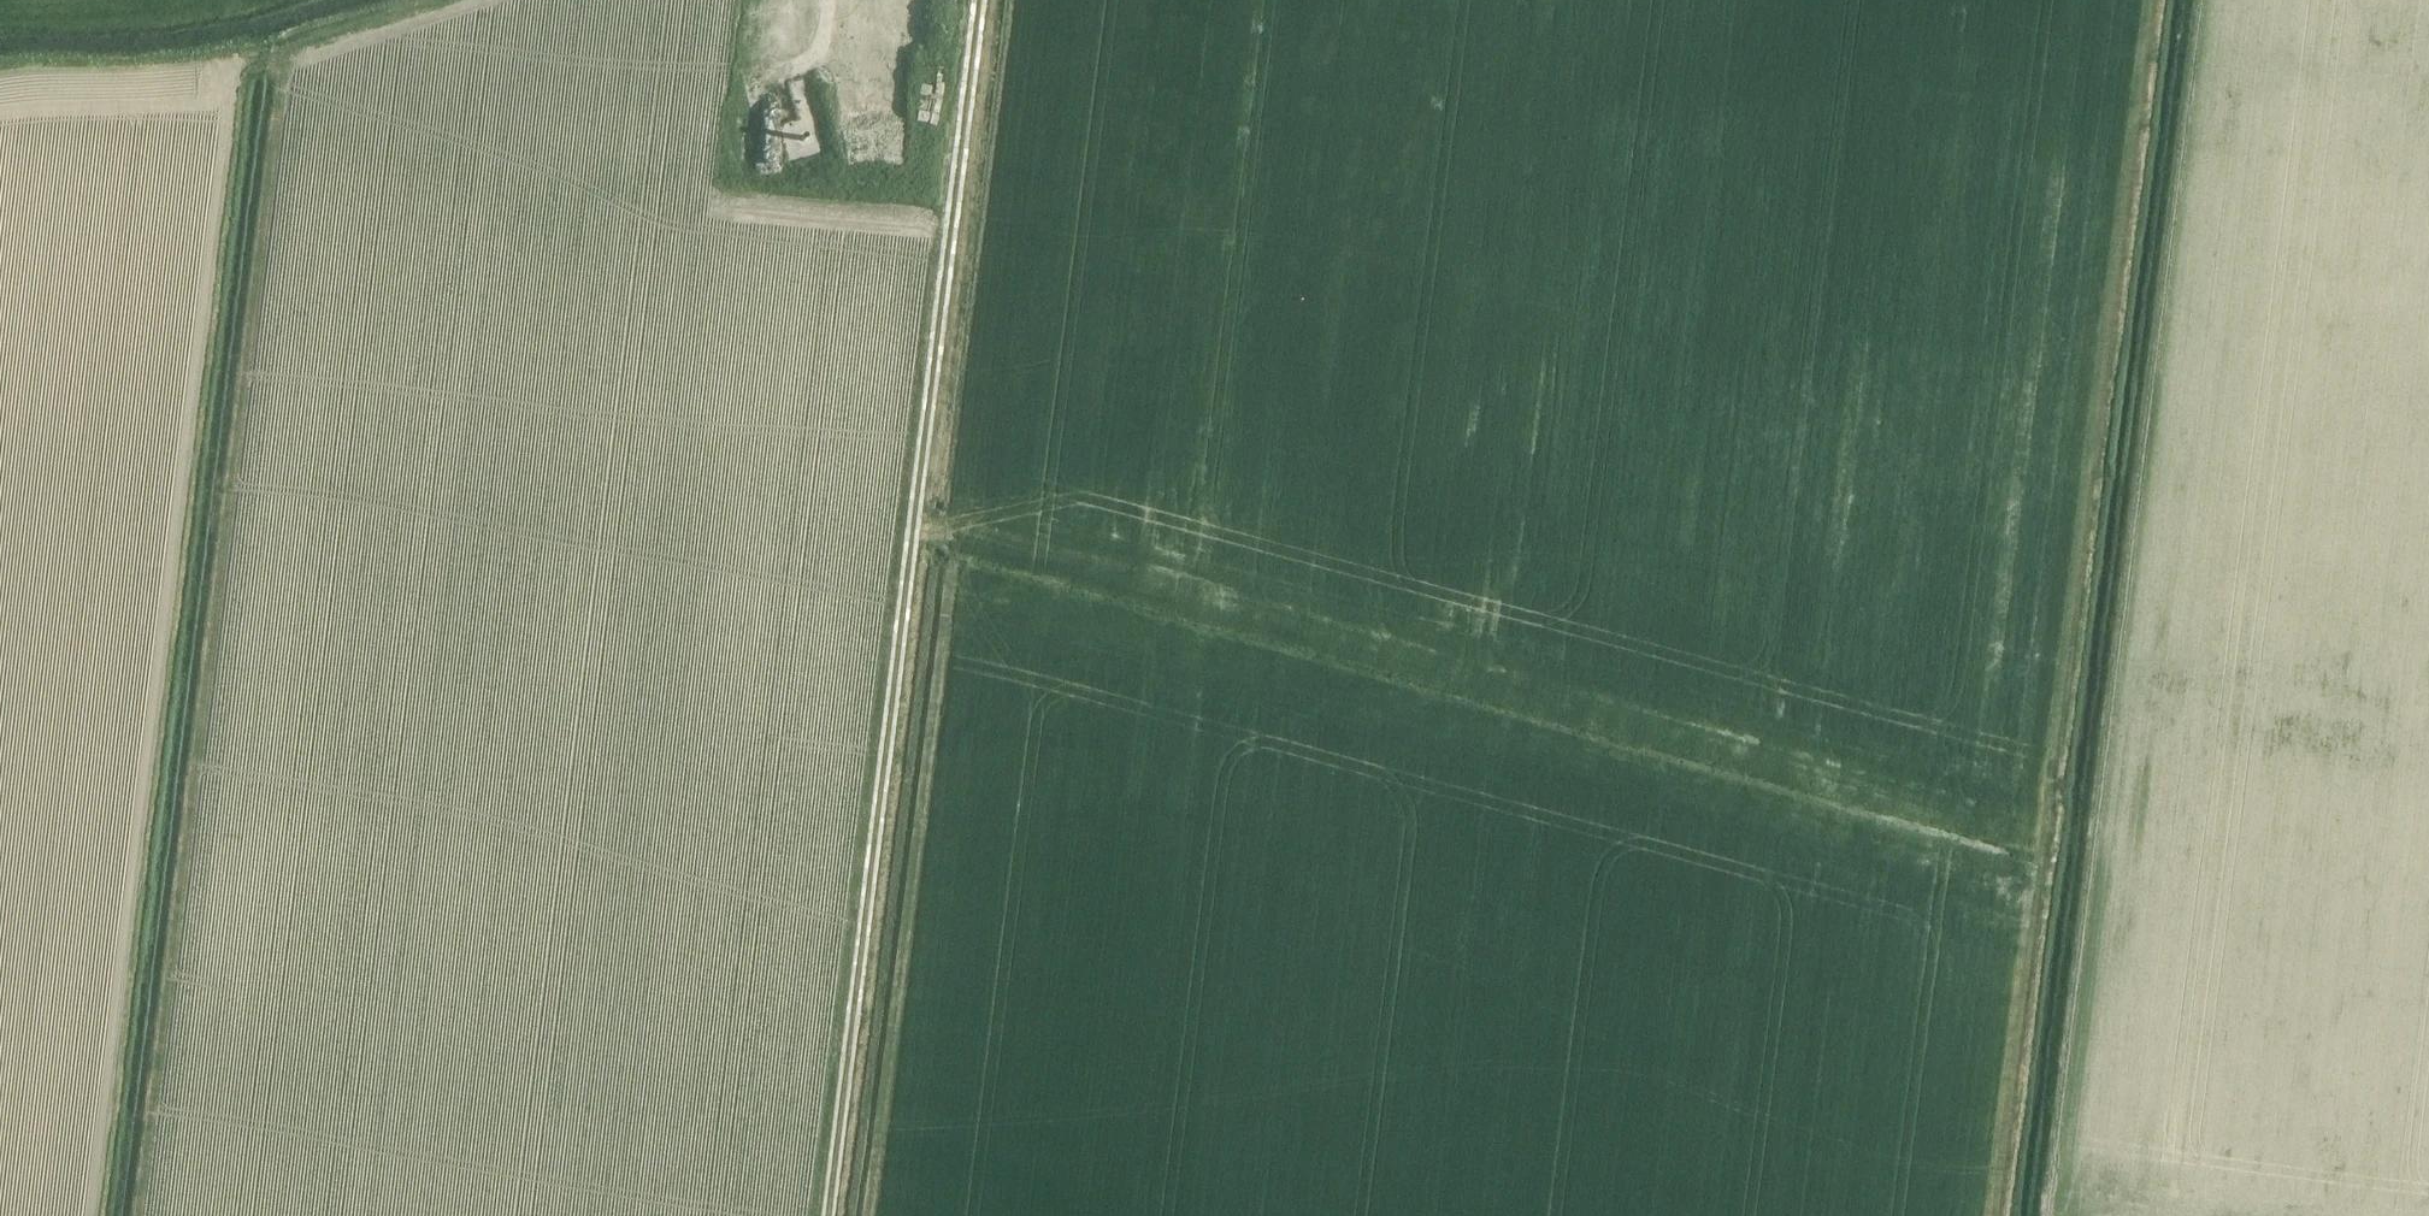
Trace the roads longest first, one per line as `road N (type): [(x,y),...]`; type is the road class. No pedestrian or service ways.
road 1 (track): [(948,224),(975,0)]

